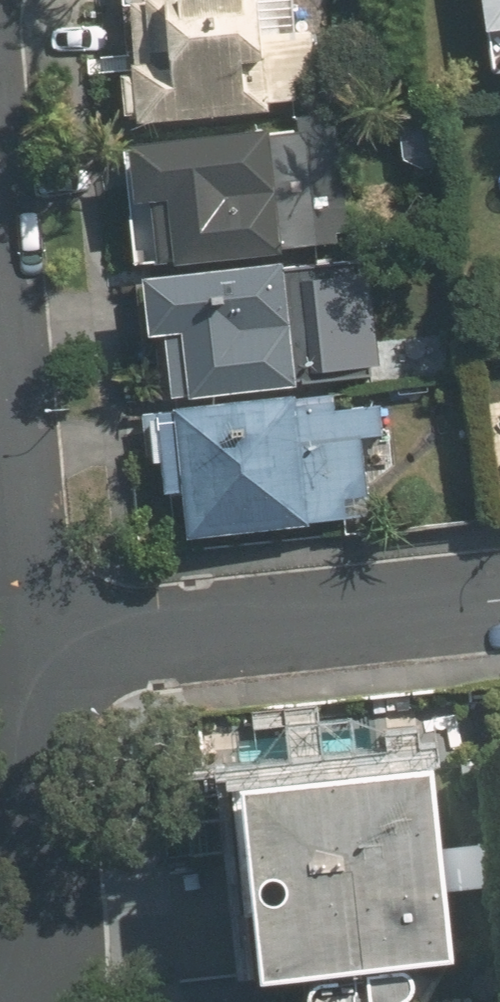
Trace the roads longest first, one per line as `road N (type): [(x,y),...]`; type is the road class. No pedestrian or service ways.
road 1 (residential): [(20,663),(499,605)]
road 2 (residential): [(32,1001),(43,952),(20,663)]
road 3 (residential): [(20,663),(0,393)]

